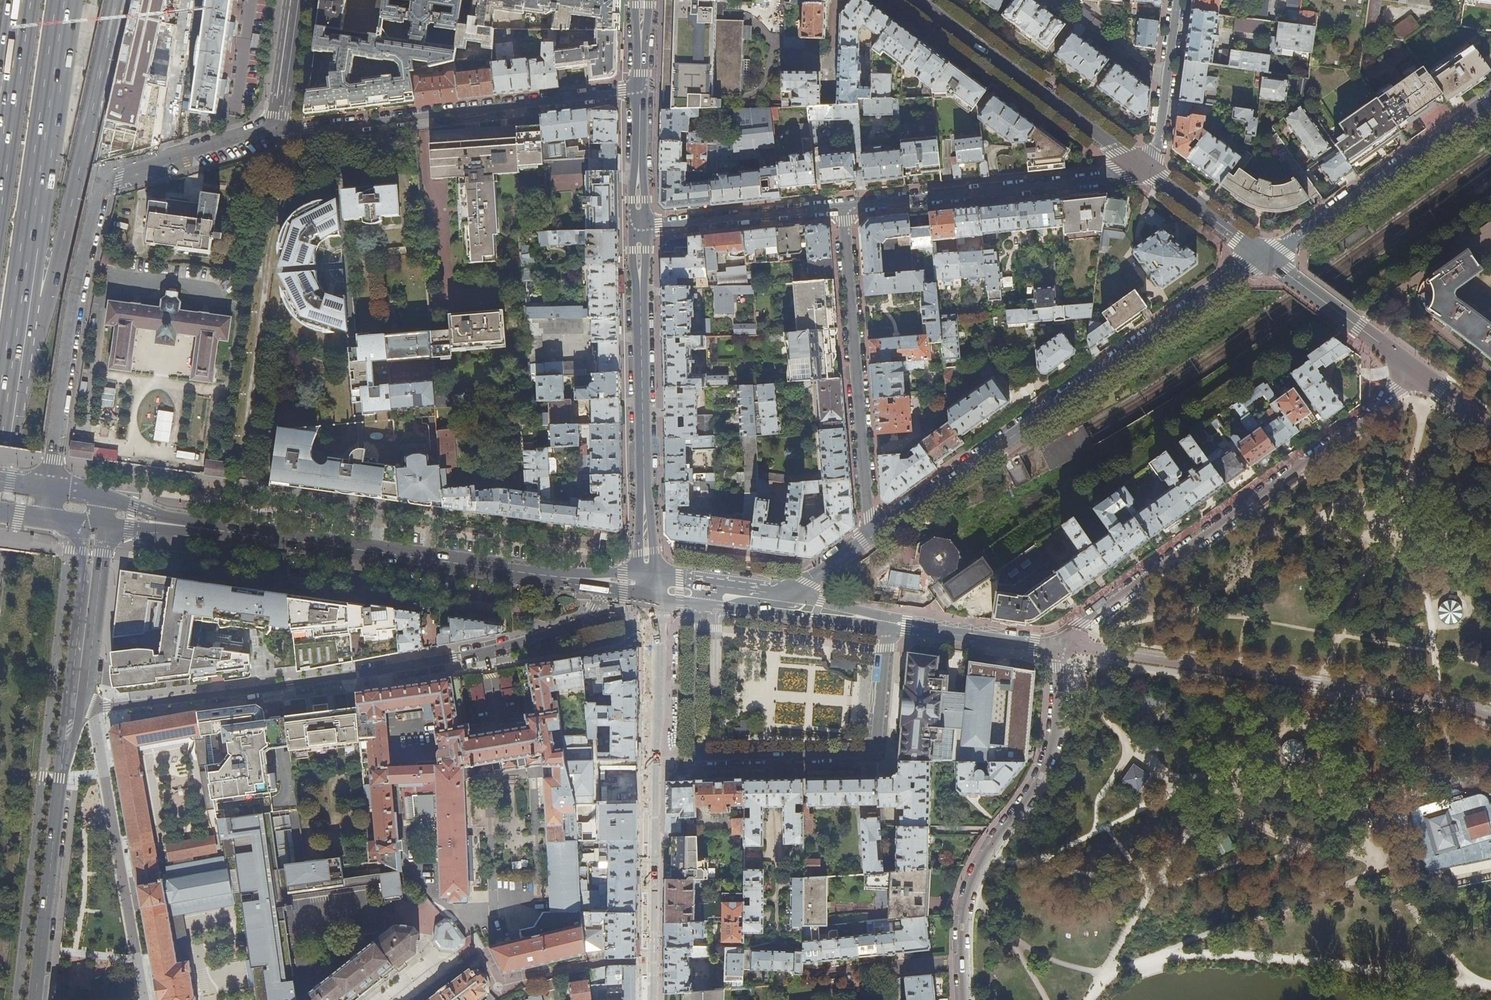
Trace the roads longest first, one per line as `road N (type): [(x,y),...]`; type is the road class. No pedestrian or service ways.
road 1 (residential): [(75,712),(489,650),(582,622),(608,582)]
road 2 (residential): [(280,126),(105,179),(75,304),(52,486)]
road 3 (residential): [(877,533),(1266,258)]
road 4 (residential): [(697,594),(693,748),(702,758),(870,753),(887,622)]
road 5 (trunk): [(0,446),(36,345),(118,0)]
road 6 (trunk): [(0,446),(63,0)]
road 7 (residential): [(1414,369),(1373,415),(1063,646)]
road 8 (secondary): [(650,587),(658,688),(650,999)]
road 9 (secondary): [(608,582),(222,532)]
road 10 (residential): [(640,91),(326,128),(280,126)]
road 11 (secondary): [(639,228),(650,587)]
road 12 (residential): [(1063,646),(1051,753),(1026,801),(978,862),(962,961)]
road 13 (residential): [(844,206),(868,507),(877,533)]
road 14 (track): [(1175,956),(1312,961),(1490,986)]
road 15 (residential): [(1140,166),(1098,180),(844,206)]
road 16 (tertiary): [(75,712),(35,999)]
road 17 (tertiary): [(1140,166),(915,0)]
road 18 (residential): [(1266,258),(1490,98)]
road 19 (residential): [(844,206),(639,228)]
road 20 (tertiary): [(94,527),(75,712)]
road 21 (tertiary): [(1414,369),(1266,258)]
road 22 (residential): [(1063,646),(887,622)]
road 23 (residential): [(1176,0),(1155,155),(1140,166)]
road 24 (trunk): [(23,0),(0,160)]
road 25 (tertiary): [(1266,258),(1140,166)]
road 26 (residential): [(807,976),(962,961)]
road 27 (secondary): [(640,91),(639,228)]
road 28 (secondary): [(222,532),(98,497)]
road 29 (secondary): [(94,527),(222,532)]
road 30 (residential): [(299,0),(280,126)]
road 31 (residential): [(774,604),(877,533)]

